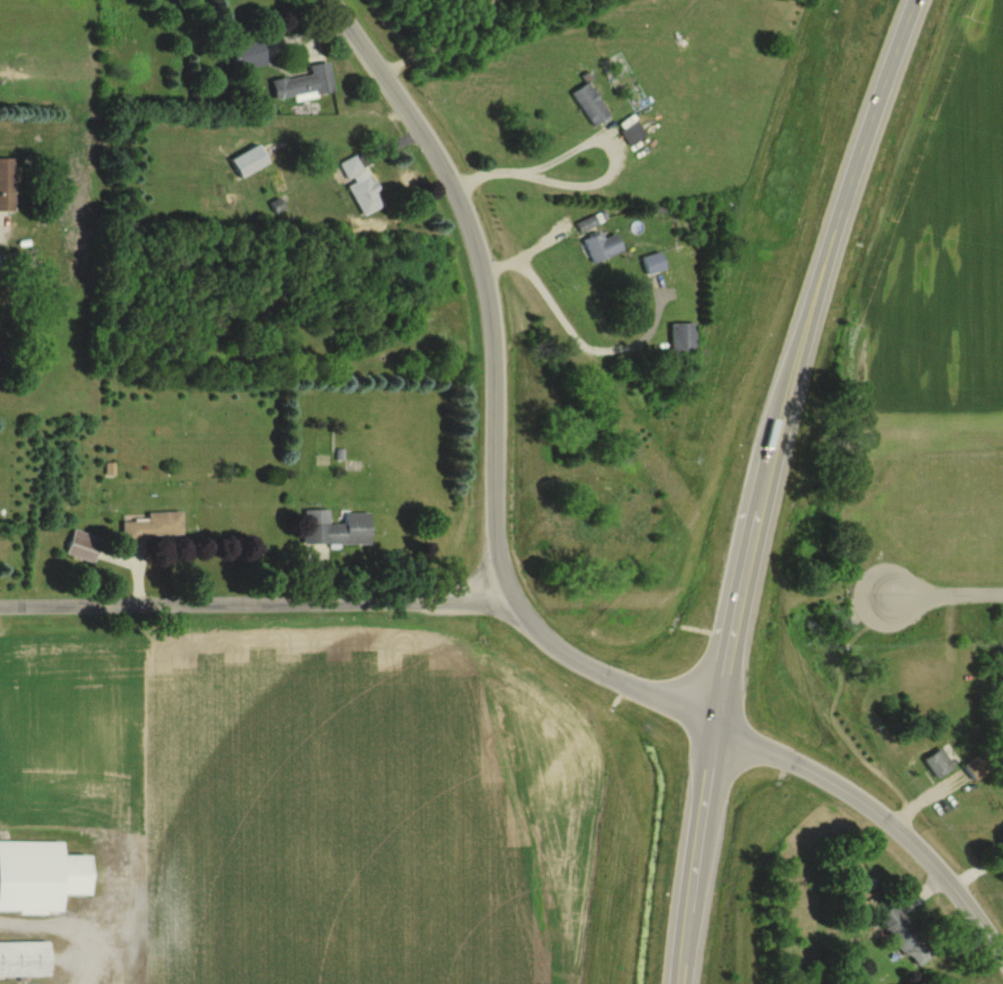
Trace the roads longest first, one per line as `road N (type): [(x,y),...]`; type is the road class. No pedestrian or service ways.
road 1 (tertiary): [(1002,960),(925,846),(891,817),(727,721),(594,665),(516,599),(504,329),(481,227),(328,0)]
road 2 (trunk): [(694,983),(727,721),(849,235),(927,0)]
road 3 (tertiary): [(0,607),(516,599)]

